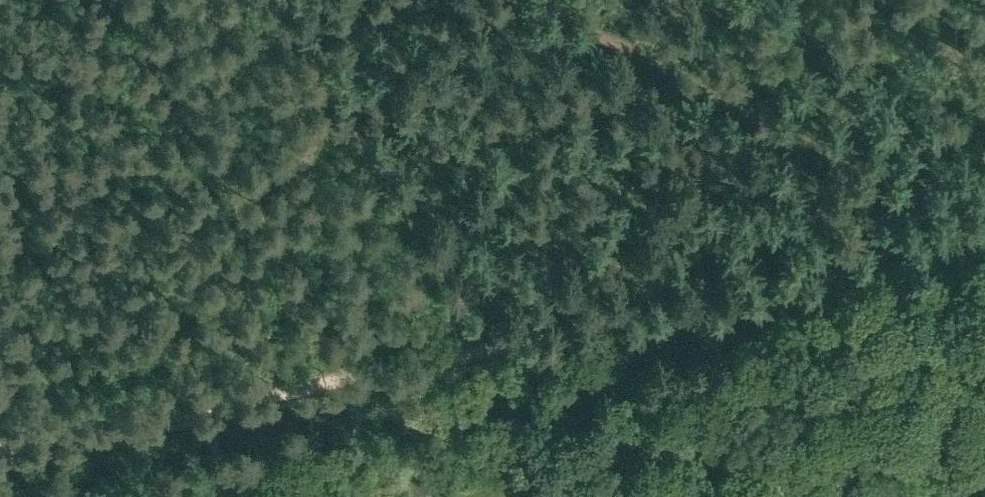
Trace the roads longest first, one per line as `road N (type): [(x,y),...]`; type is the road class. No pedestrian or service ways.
road 1 (track): [(903,272),(0,450)]
road 2 (track): [(351,392),(131,0)]
road 3 (unclassified): [(913,496),(926,454),(984,347)]

